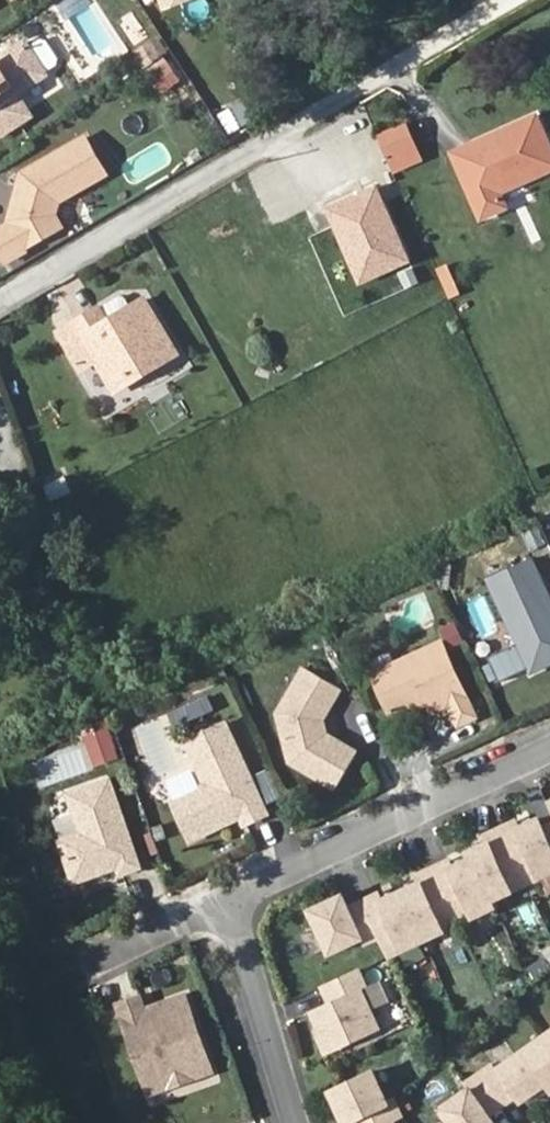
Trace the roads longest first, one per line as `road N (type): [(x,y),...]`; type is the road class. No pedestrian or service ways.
road 1 (residential): [(549,747),(223,901),(292,1122)]
road 2 (residential): [(0,295),(506,0)]

